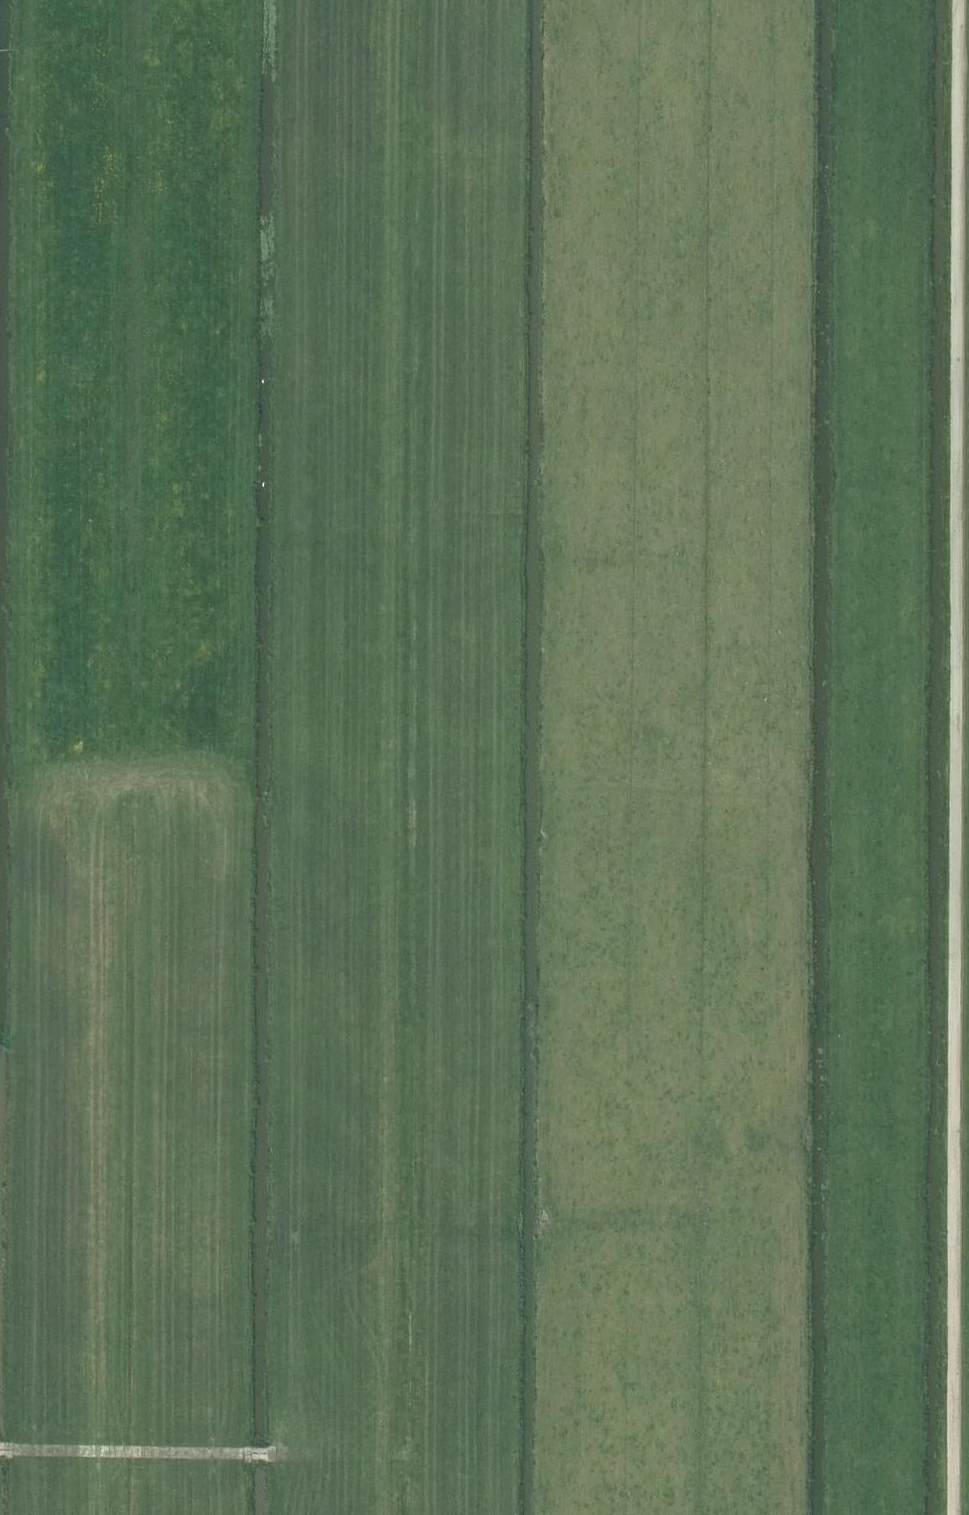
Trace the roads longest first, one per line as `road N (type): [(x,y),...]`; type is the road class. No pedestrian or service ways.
road 1 (track): [(959,0),(952,1514)]
road 2 (track): [(0,1452),(276,1455)]

